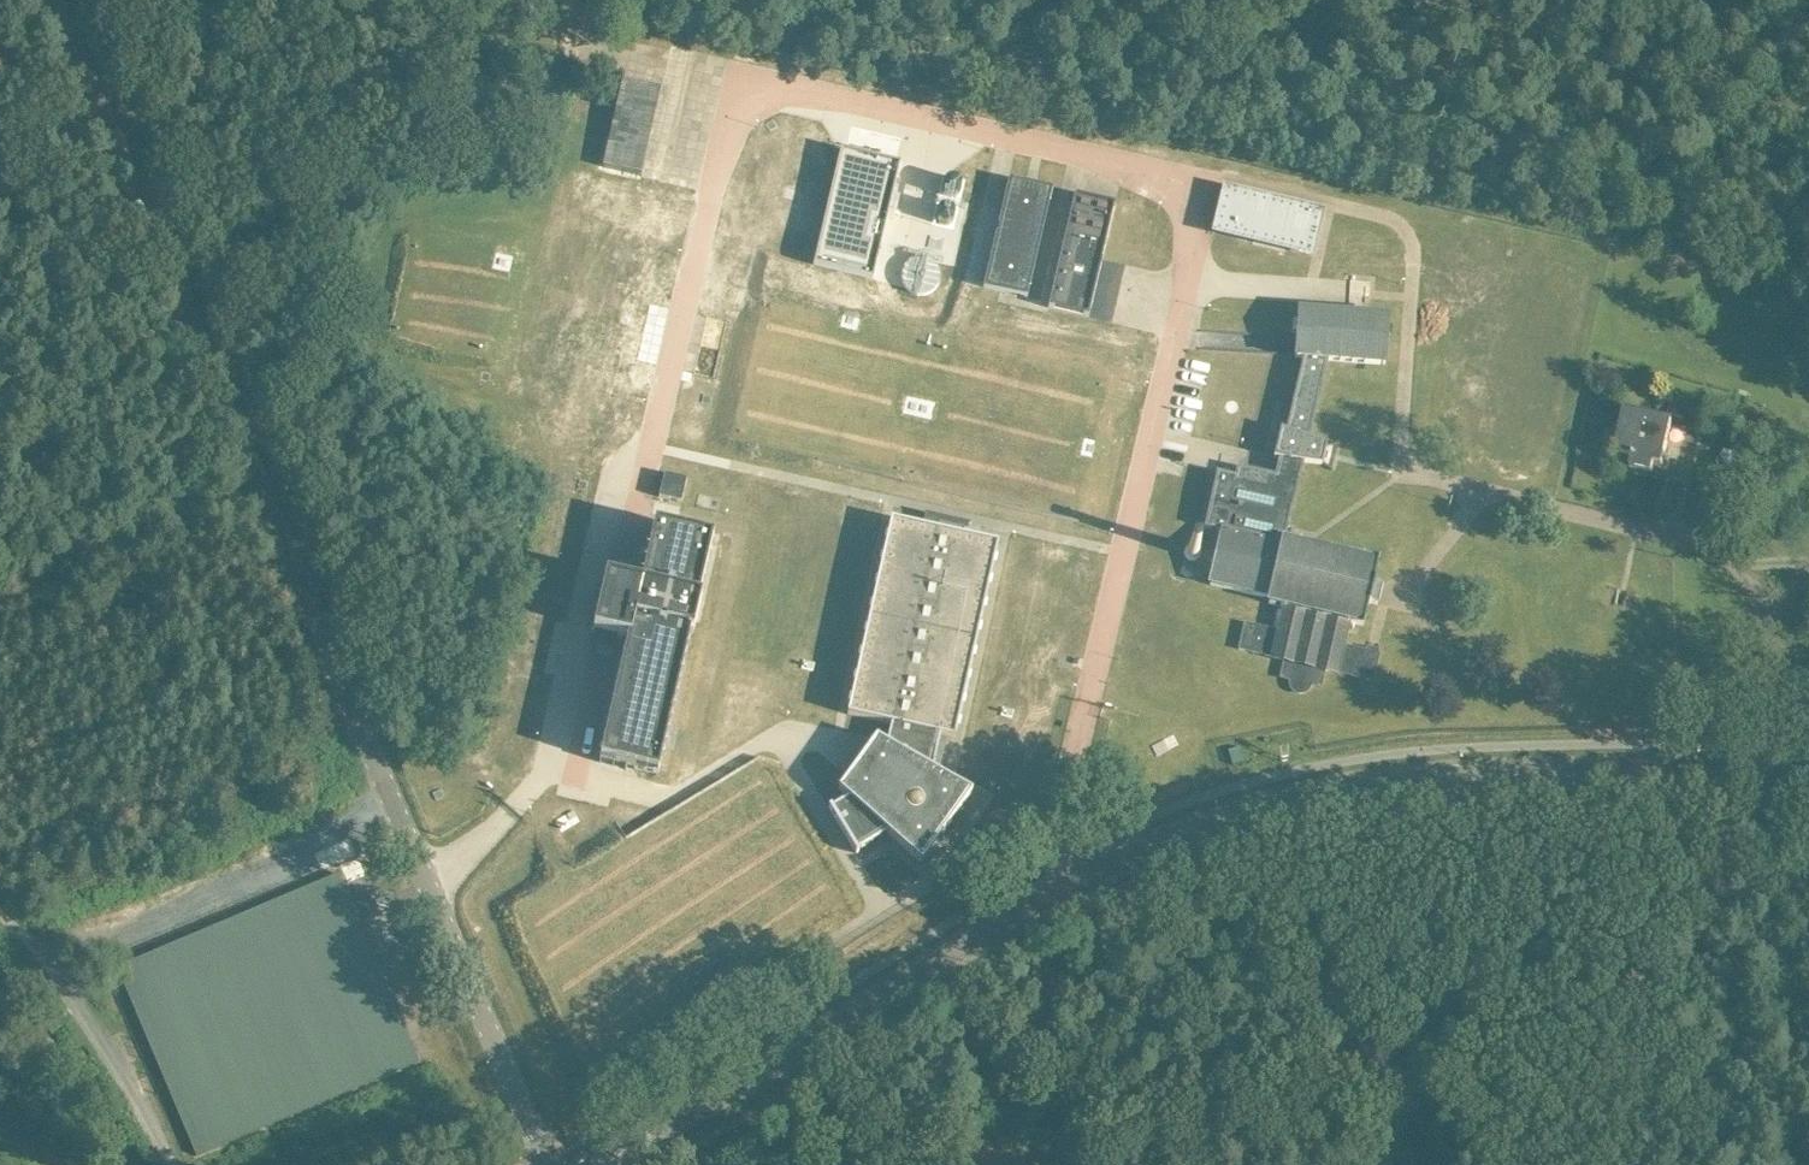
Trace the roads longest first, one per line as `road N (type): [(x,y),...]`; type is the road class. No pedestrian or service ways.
road 1 (tertiary): [(582,1164),(1170,838),(1283,795),(1375,777),(1808,766)]
road 2 (tertiary): [(550,1164),(61,0)]
road 3 (track): [(397,800),(46,975)]
road 4 (track): [(167,1164),(92,1039),(0,921)]

